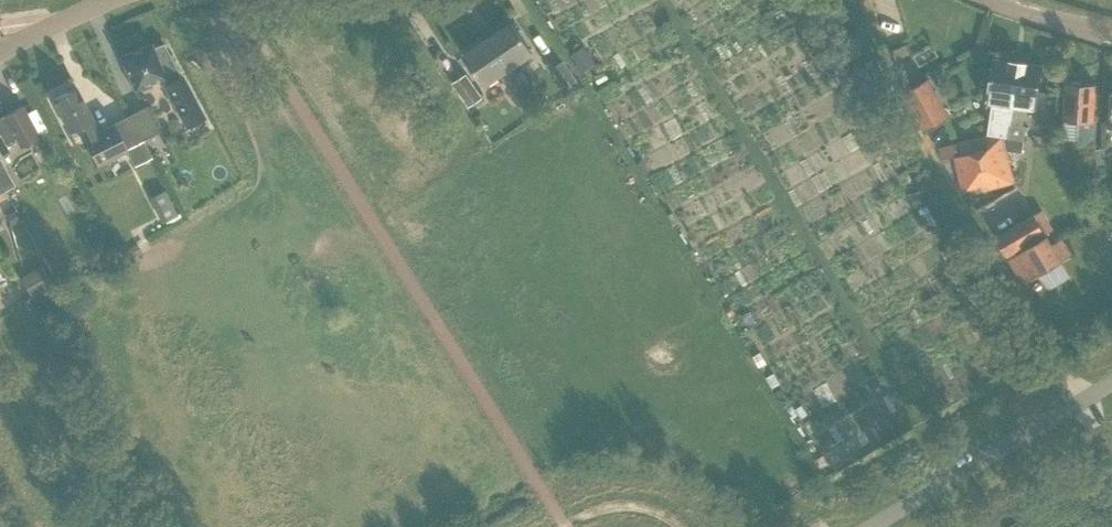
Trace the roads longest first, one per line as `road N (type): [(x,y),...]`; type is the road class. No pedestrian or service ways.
road 1 (unclassified): [(870,526),(1111,383)]
road 2 (track): [(0,306),(138,526)]
road 3 (residential): [(0,50),(114,0)]
road 4 (residential): [(1111,37),(996,0)]

